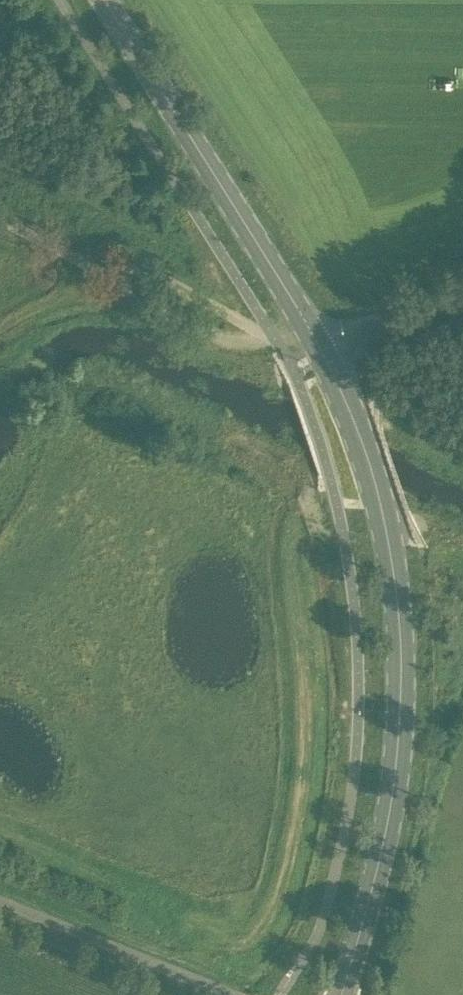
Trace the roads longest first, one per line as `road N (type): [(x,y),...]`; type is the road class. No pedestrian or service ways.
road 1 (secondary): [(340,994),(403,755),(405,672),(371,475),(319,350)]
road 2 (secondary): [(319,350),(274,261),(110,0)]
road 3 (track): [(276,339),(227,342),(148,305),(91,291),(37,303),(0,327)]
road 4 (unclassified): [(235,994),(0,899)]
road 5 (tertiary): [(319,350),(462,293)]

